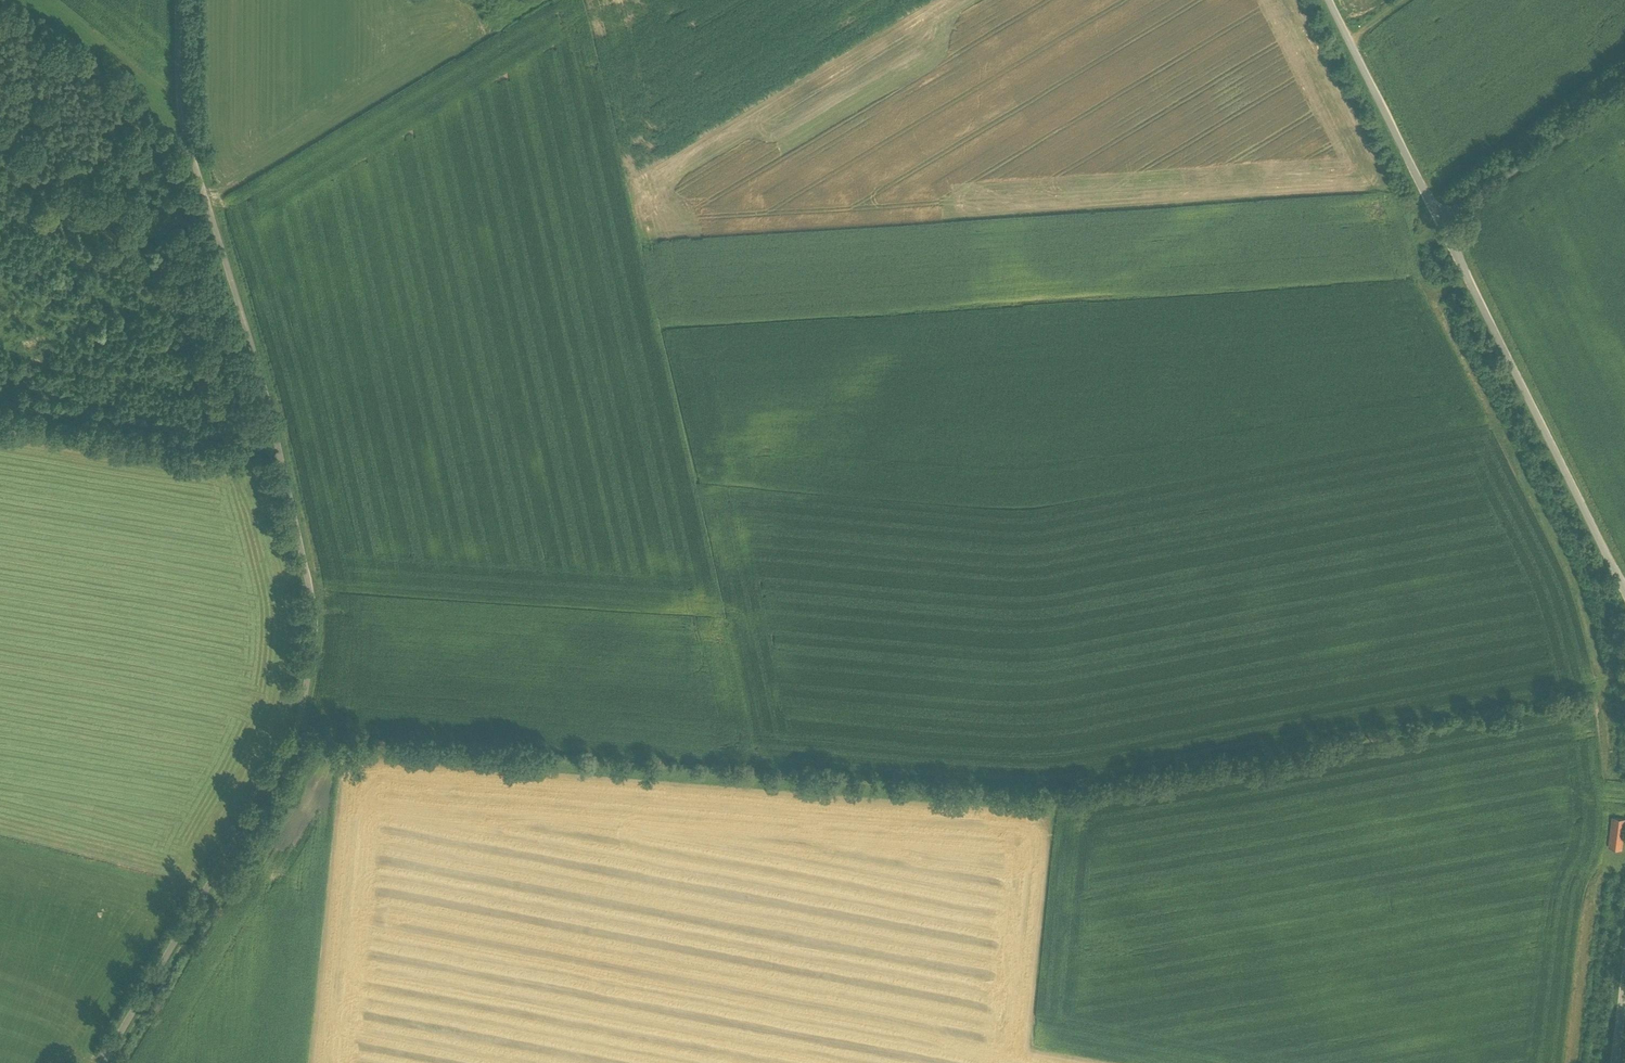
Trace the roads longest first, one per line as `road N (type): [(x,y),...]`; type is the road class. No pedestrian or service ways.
road 1 (unclassified): [(177,0),(176,59),(318,624),(261,807),(98,1062)]
road 2 (unclassified): [(1624,588),(1329,0)]

